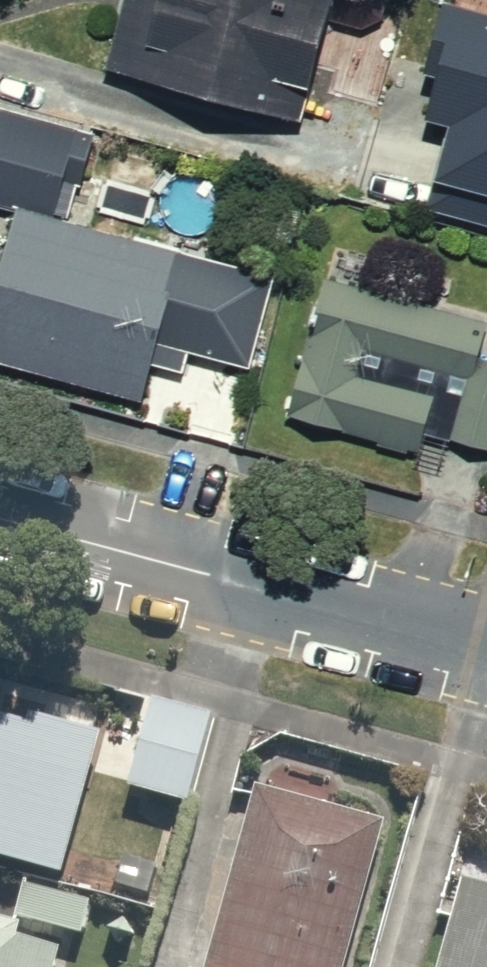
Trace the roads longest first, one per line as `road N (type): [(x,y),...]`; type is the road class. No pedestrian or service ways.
road 1 (residential): [(486,658),(0,521)]

